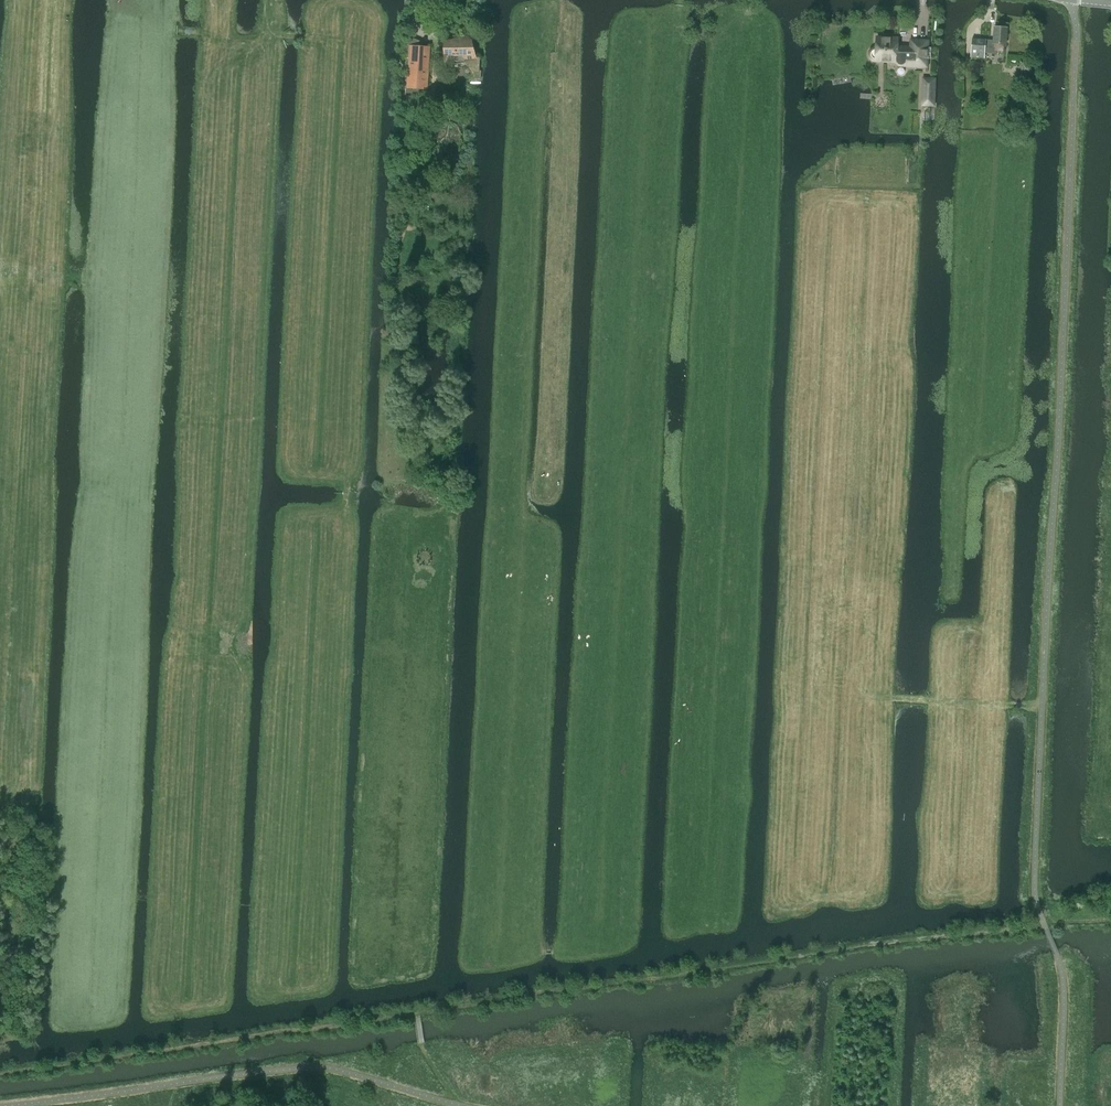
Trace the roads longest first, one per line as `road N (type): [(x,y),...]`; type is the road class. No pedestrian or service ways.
road 1 (track): [(0,1071),(146,1050)]

